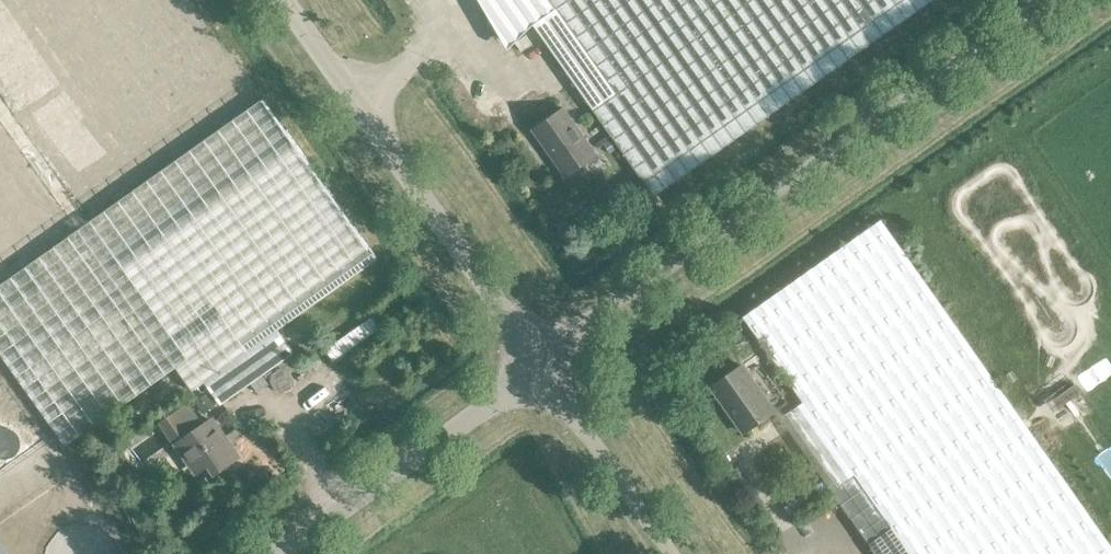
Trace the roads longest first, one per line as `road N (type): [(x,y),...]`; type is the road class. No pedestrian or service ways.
road 1 (unclassified): [(540,364),(1044,0)]
road 2 (unclassified): [(540,364),(287,0)]
road 3 (unclassified): [(338,507),(540,364)]
road 4 (unclassified): [(674,553),(540,364)]

